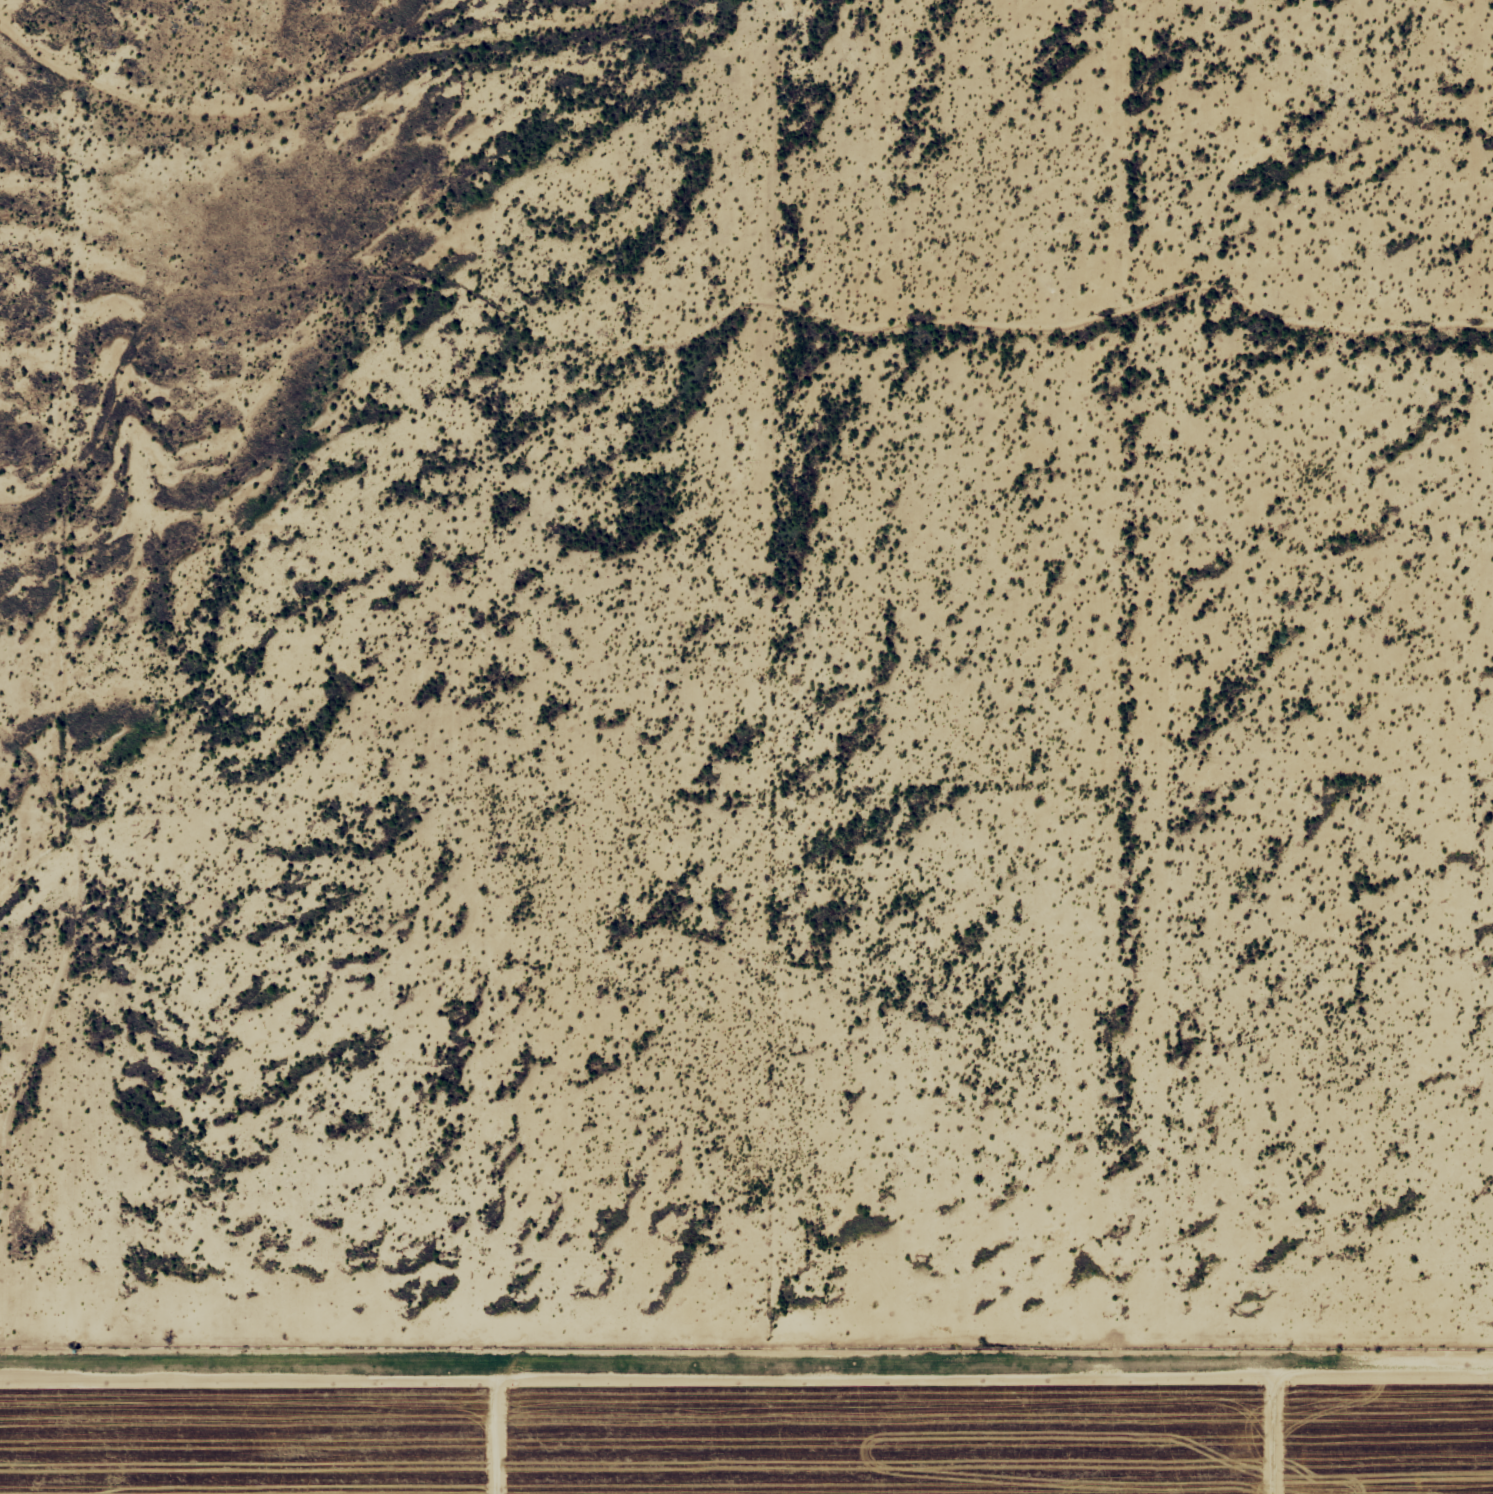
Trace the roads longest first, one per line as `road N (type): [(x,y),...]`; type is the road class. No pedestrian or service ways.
road 1 (track): [(0,1415),(1492,1400)]

